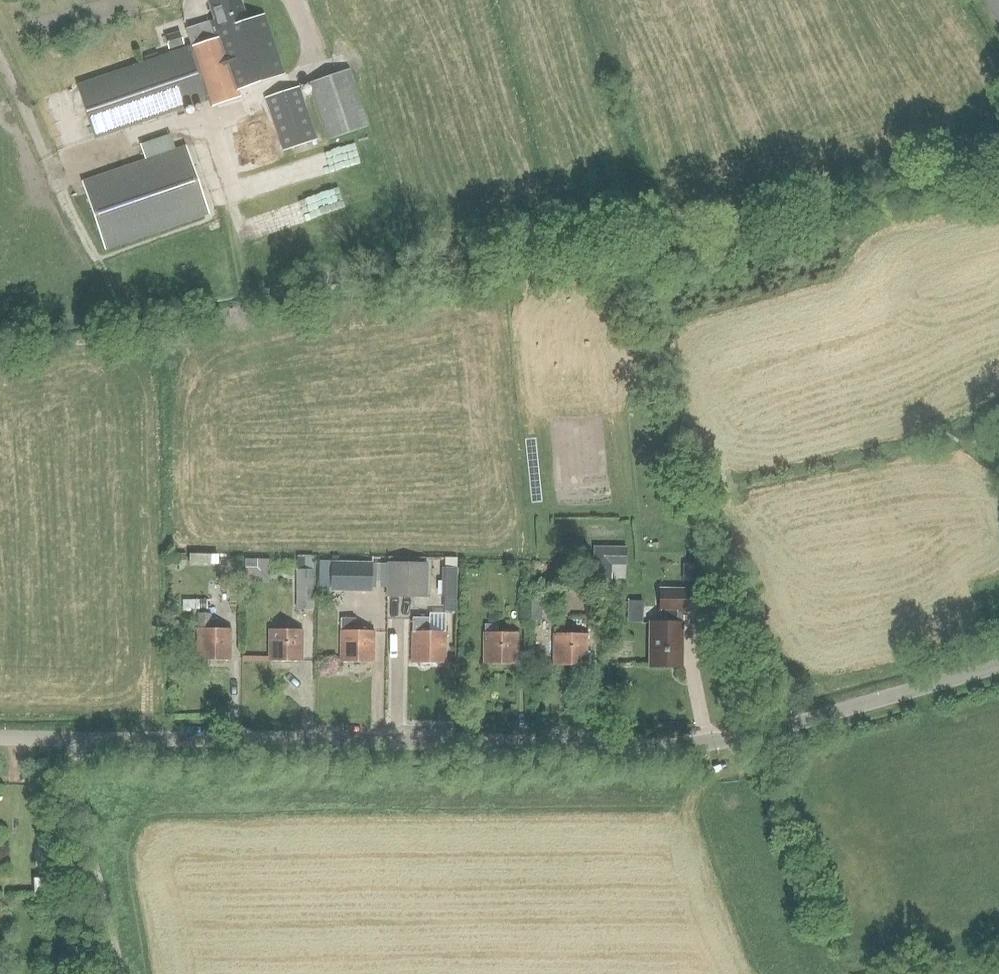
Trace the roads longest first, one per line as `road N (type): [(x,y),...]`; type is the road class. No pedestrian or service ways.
road 1 (unclassified): [(998,666),(701,744),(0,740)]
road 2 (track): [(998,168),(420,285)]

